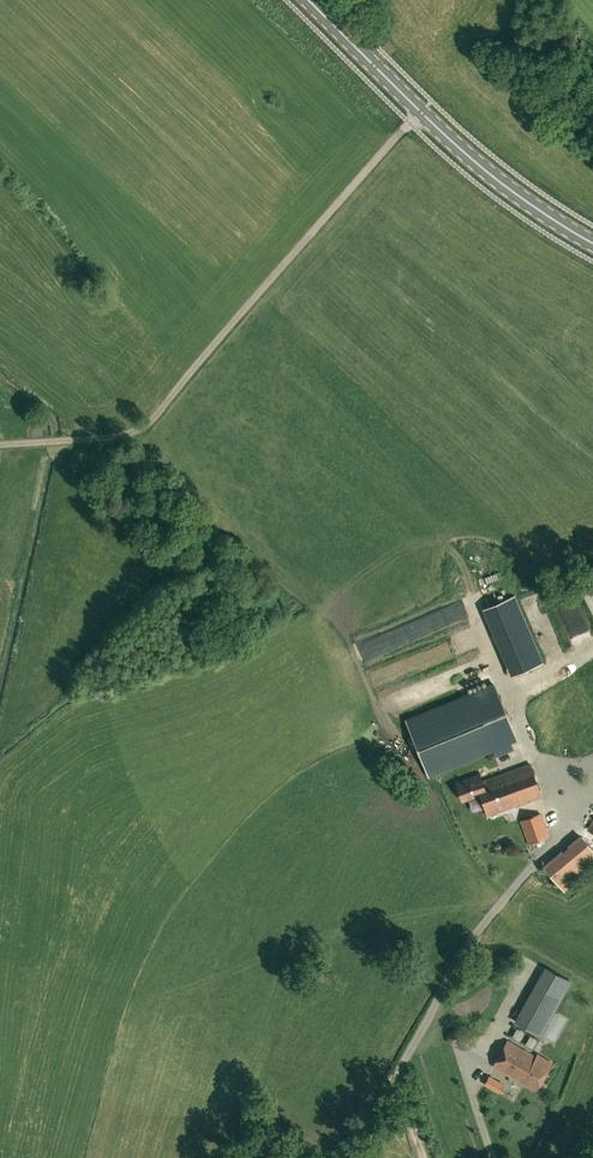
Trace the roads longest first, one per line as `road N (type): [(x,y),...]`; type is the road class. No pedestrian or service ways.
road 1 (secondary): [(592,242),(526,202),(445,132),(313,0)]

